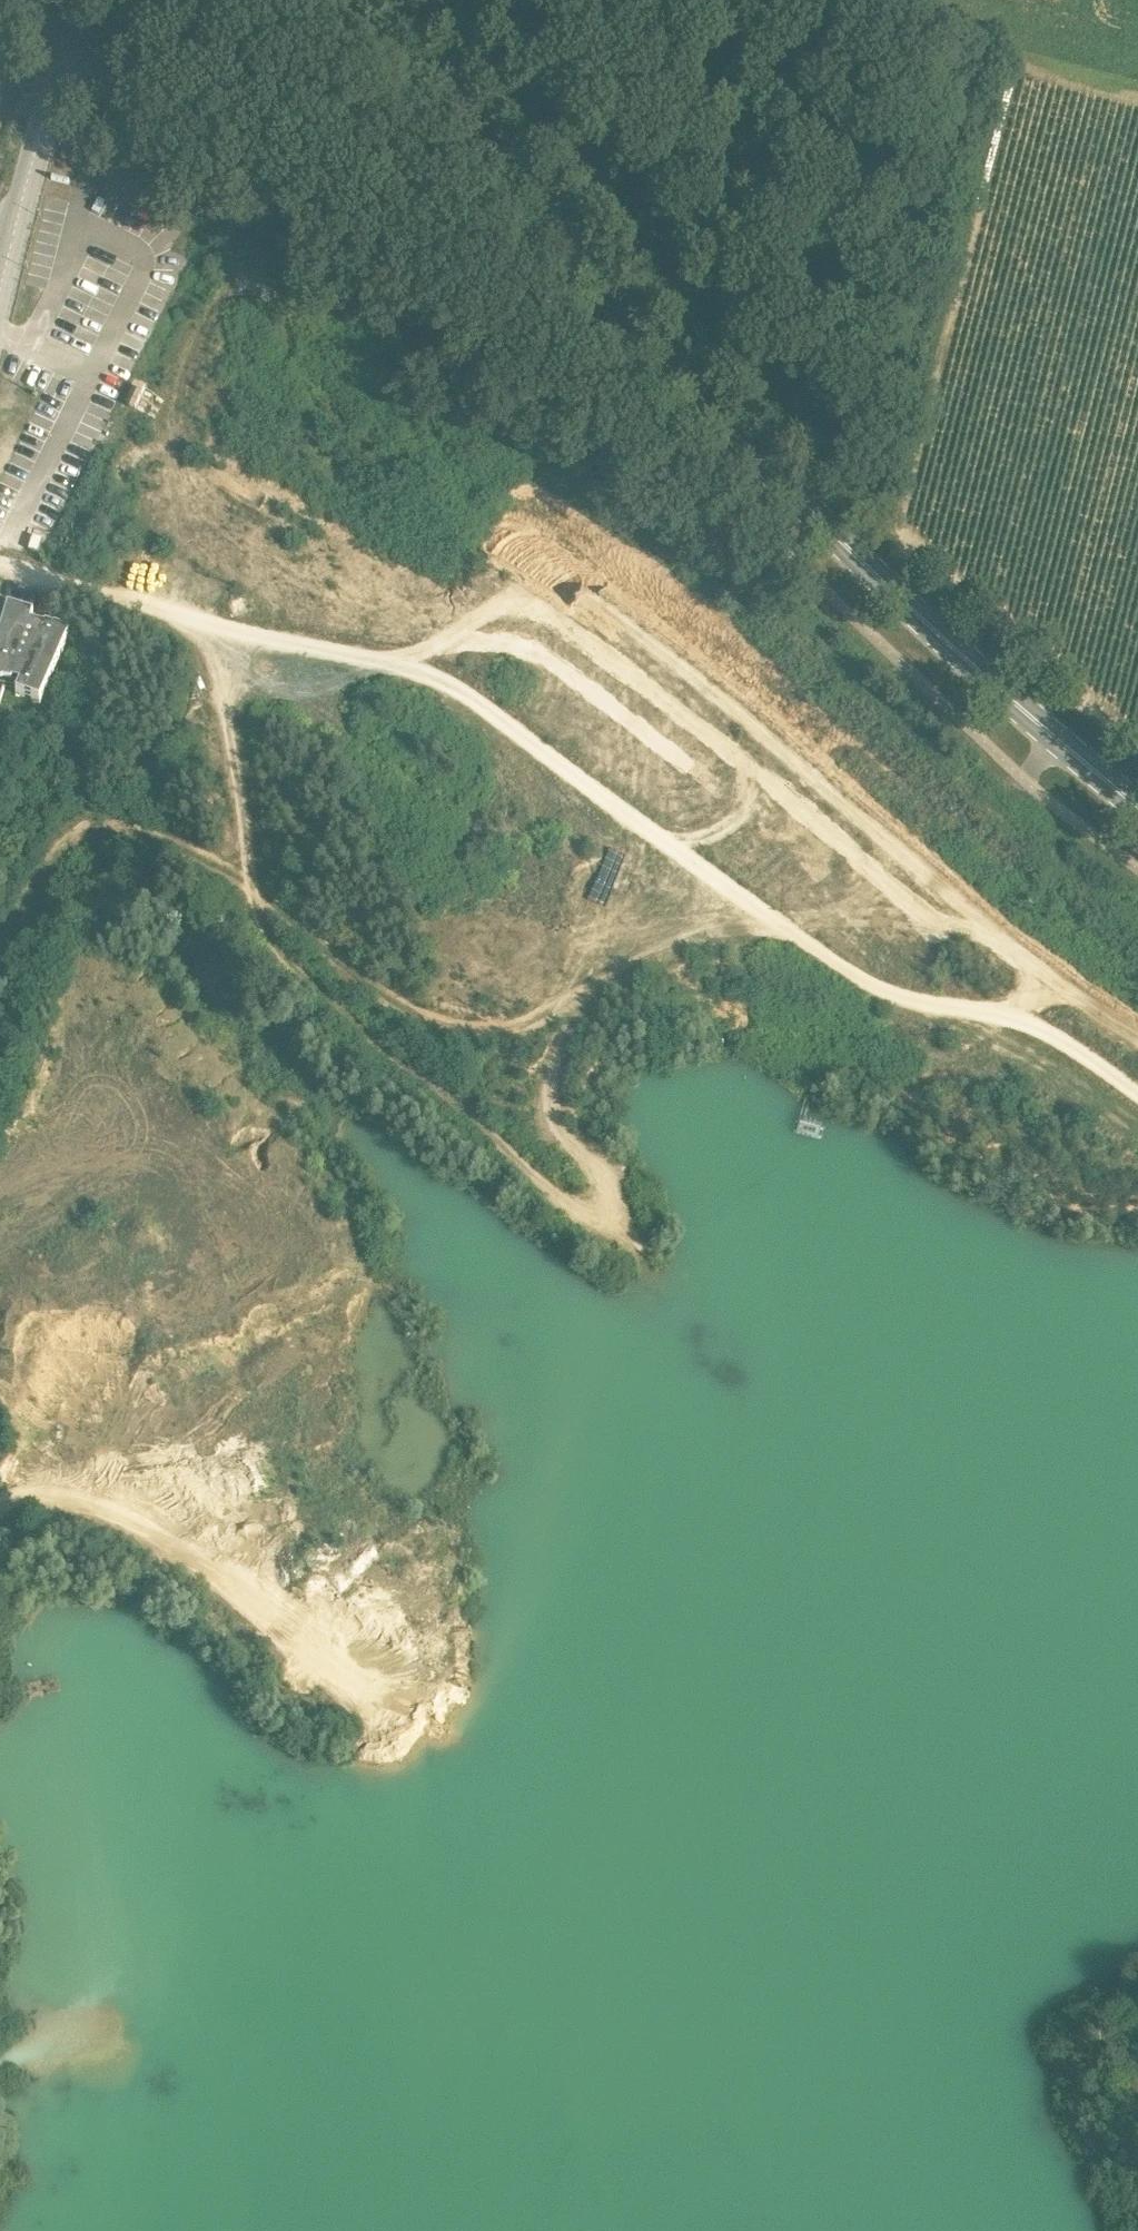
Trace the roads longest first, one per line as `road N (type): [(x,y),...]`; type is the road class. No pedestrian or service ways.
road 1 (track): [(0,559),(56,573),(184,632),(415,666),(902,1005),(1030,1017),(1137,1097)]
road 2 (secondary): [(1137,807),(907,609),(607,281),(390,0)]
road 3 (track): [(508,862),(306,700),(195,634),(245,838),(340,969),(561,1132)]
road 4 (unclassified): [(0,292),(42,112),(60,67),(168,0)]
road 5 (track): [(0,960),(53,854),(99,817),(172,785),(223,750)]

